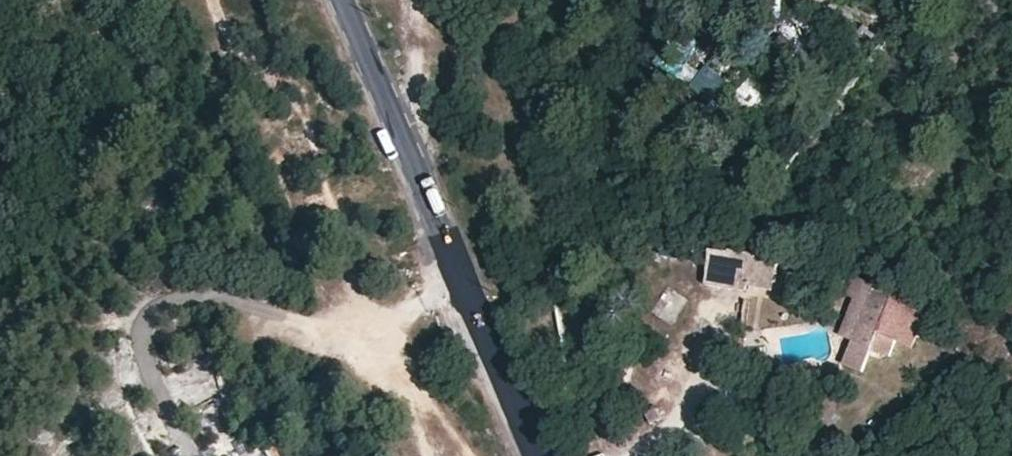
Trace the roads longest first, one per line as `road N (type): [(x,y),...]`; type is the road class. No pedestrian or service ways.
road 1 (tertiary): [(539,455),(345,0)]
road 2 (track): [(404,0),(408,150)]

